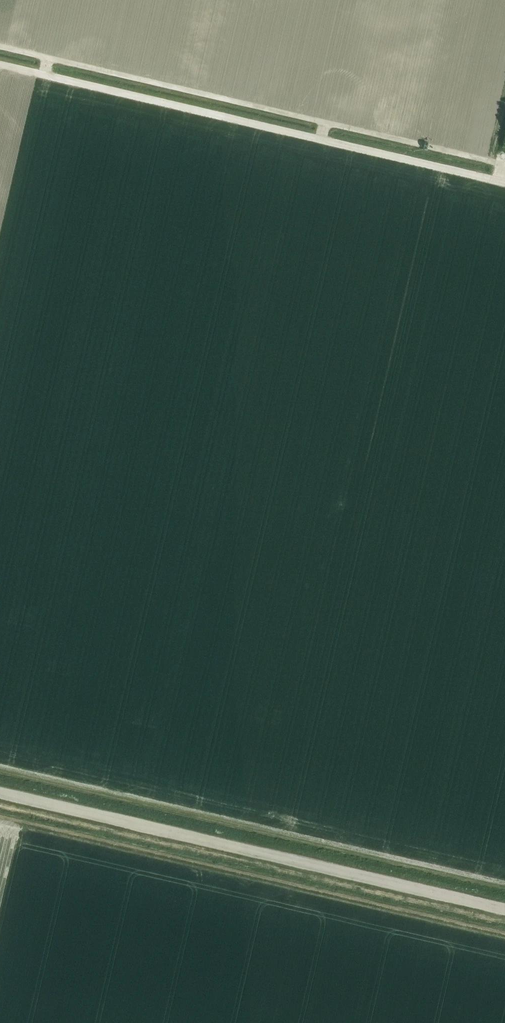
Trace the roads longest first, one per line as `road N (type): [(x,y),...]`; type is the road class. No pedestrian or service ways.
road 1 (track): [(504,907),(0,791)]
road 2 (track): [(492,160),(0,47)]

